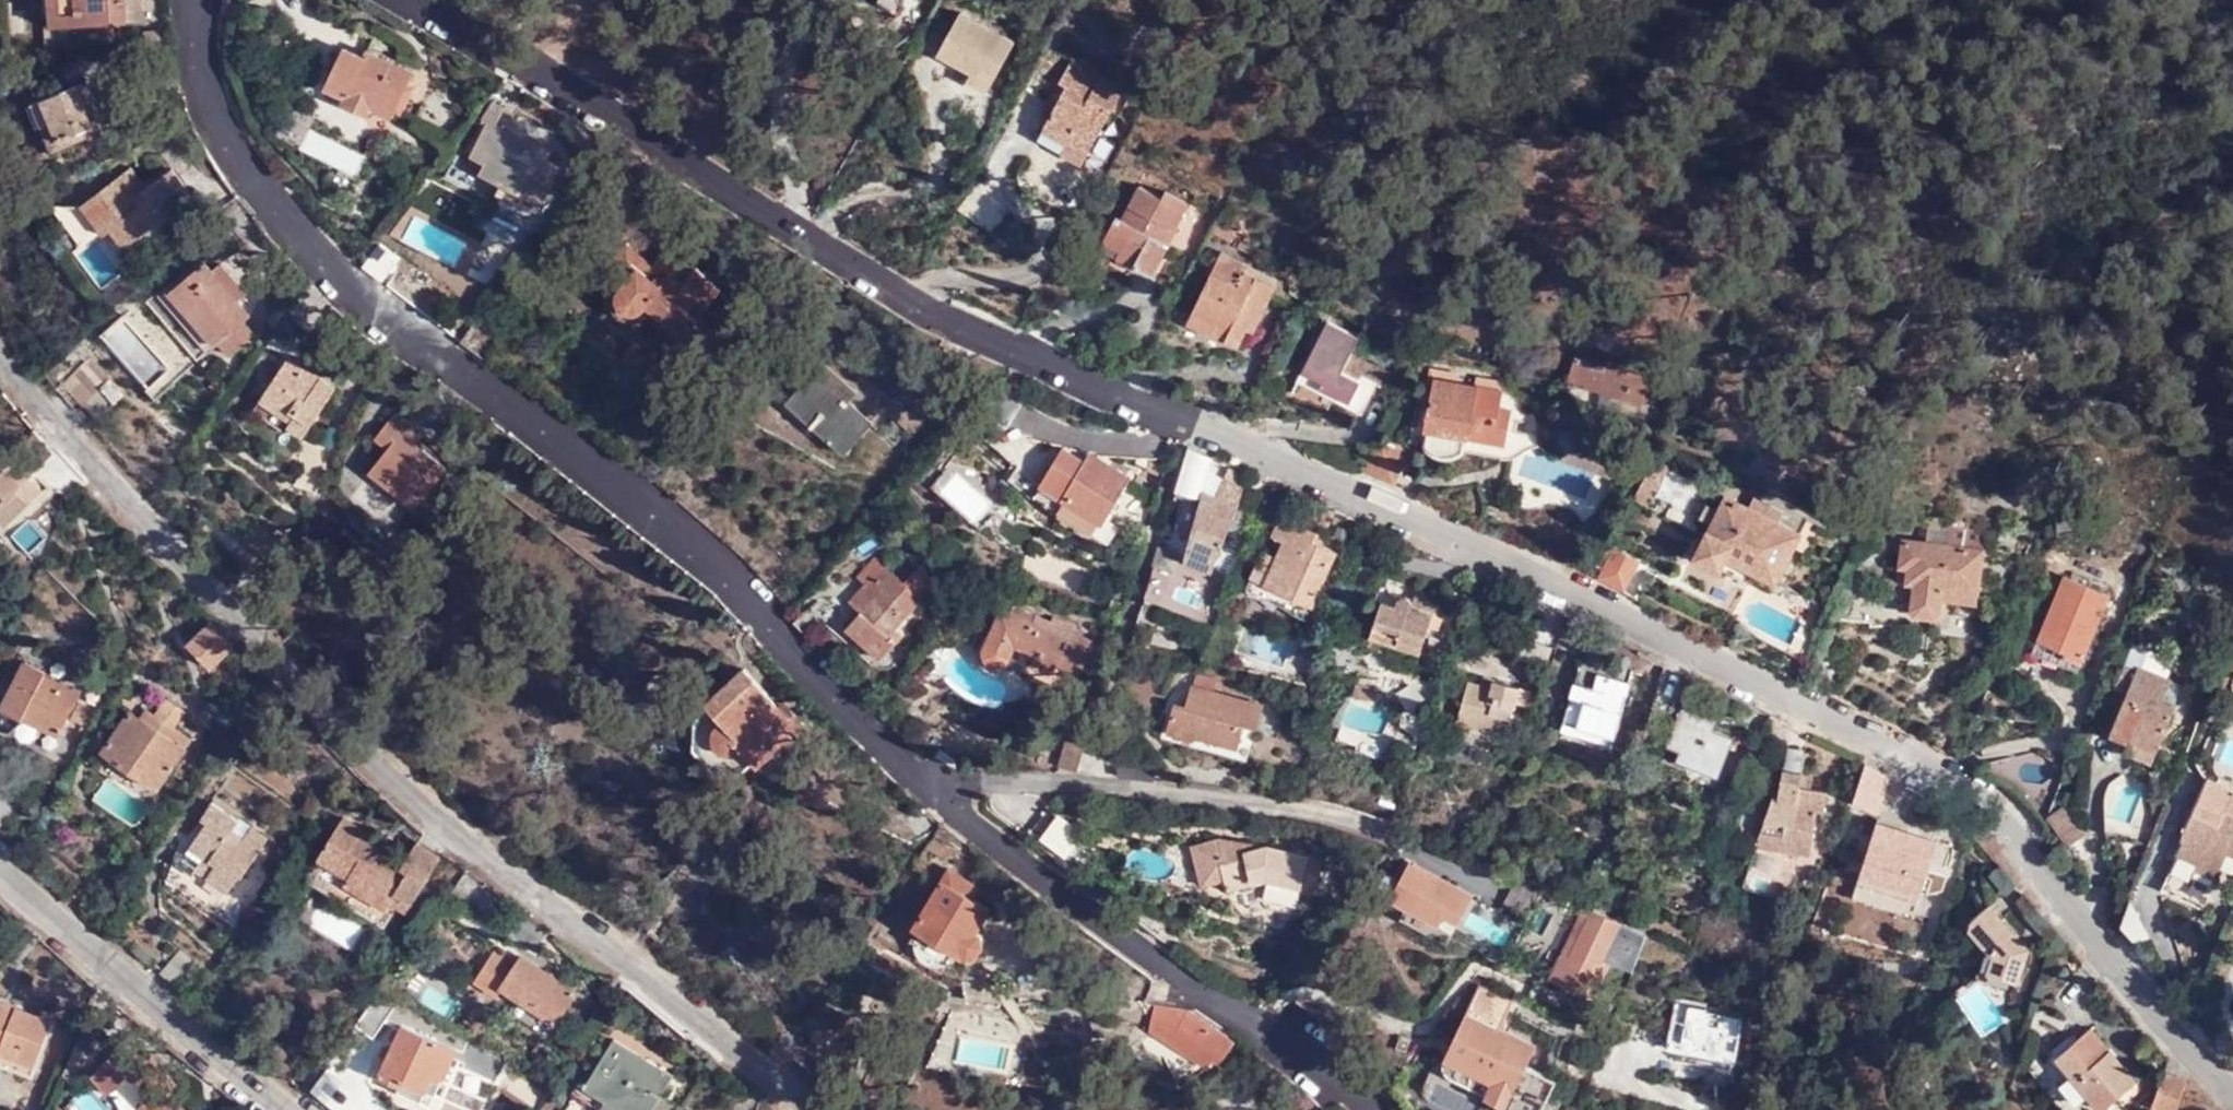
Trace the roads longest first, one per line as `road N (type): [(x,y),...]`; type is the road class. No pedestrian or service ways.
road 1 (residential): [(393,0),(480,56),(976,324),(1310,482),(1655,621),(1957,774),(2069,908),(2232,1084)]
road 2 (residential): [(955,791),(886,739),(683,547),(312,248),(218,105),(196,17),(200,0)]
road 3 (residential): [(815,1109),(361,744),(143,525),(0,345)]
road 4 (residential): [(1367,1109),(1337,1079),(955,791)]
road 5 (residential): [(955,791),(1010,784),(1387,839)]
road 6 (residential): [(301,1109),(0,865)]

